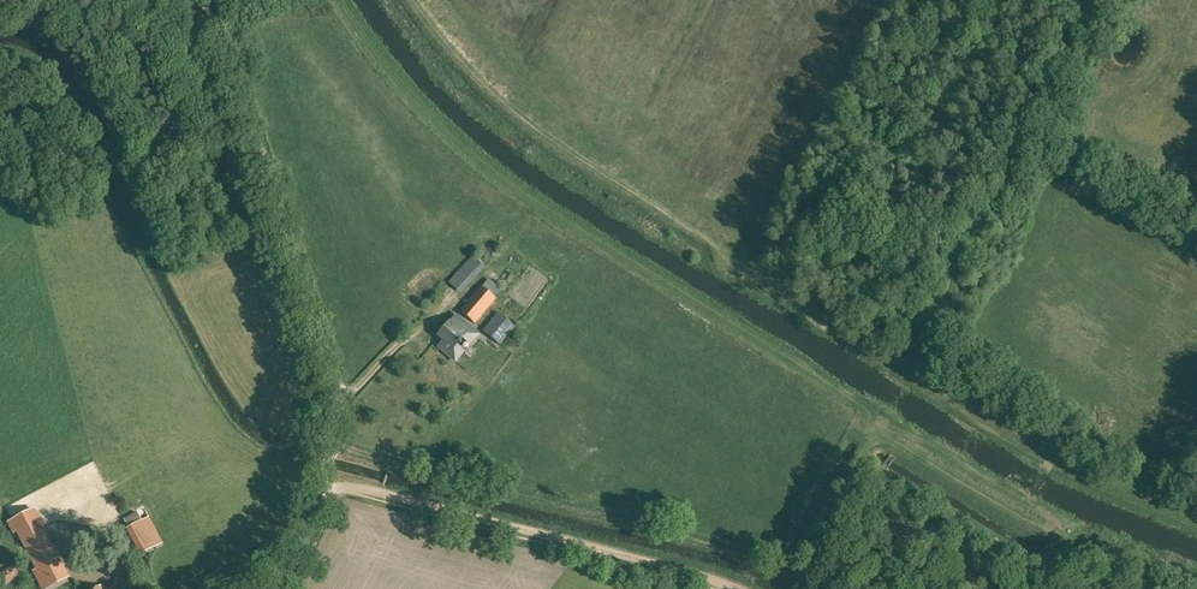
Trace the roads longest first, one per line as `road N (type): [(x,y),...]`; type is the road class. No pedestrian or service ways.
road 1 (track): [(336,0),(431,120),(508,185),(808,372),(877,431),(1000,513),(1173,588)]
road 2 (track): [(332,442),(717,547),(793,579),(877,431)]
road 3 (unclassified): [(272,588),(316,505),(336,393),(210,0)]
road 4 (track): [(736,588),(323,481)]
road 5 (track): [(910,363),(1038,445),(1196,516)]
road 6 (track): [(859,464),(1033,566),(1095,559)]

